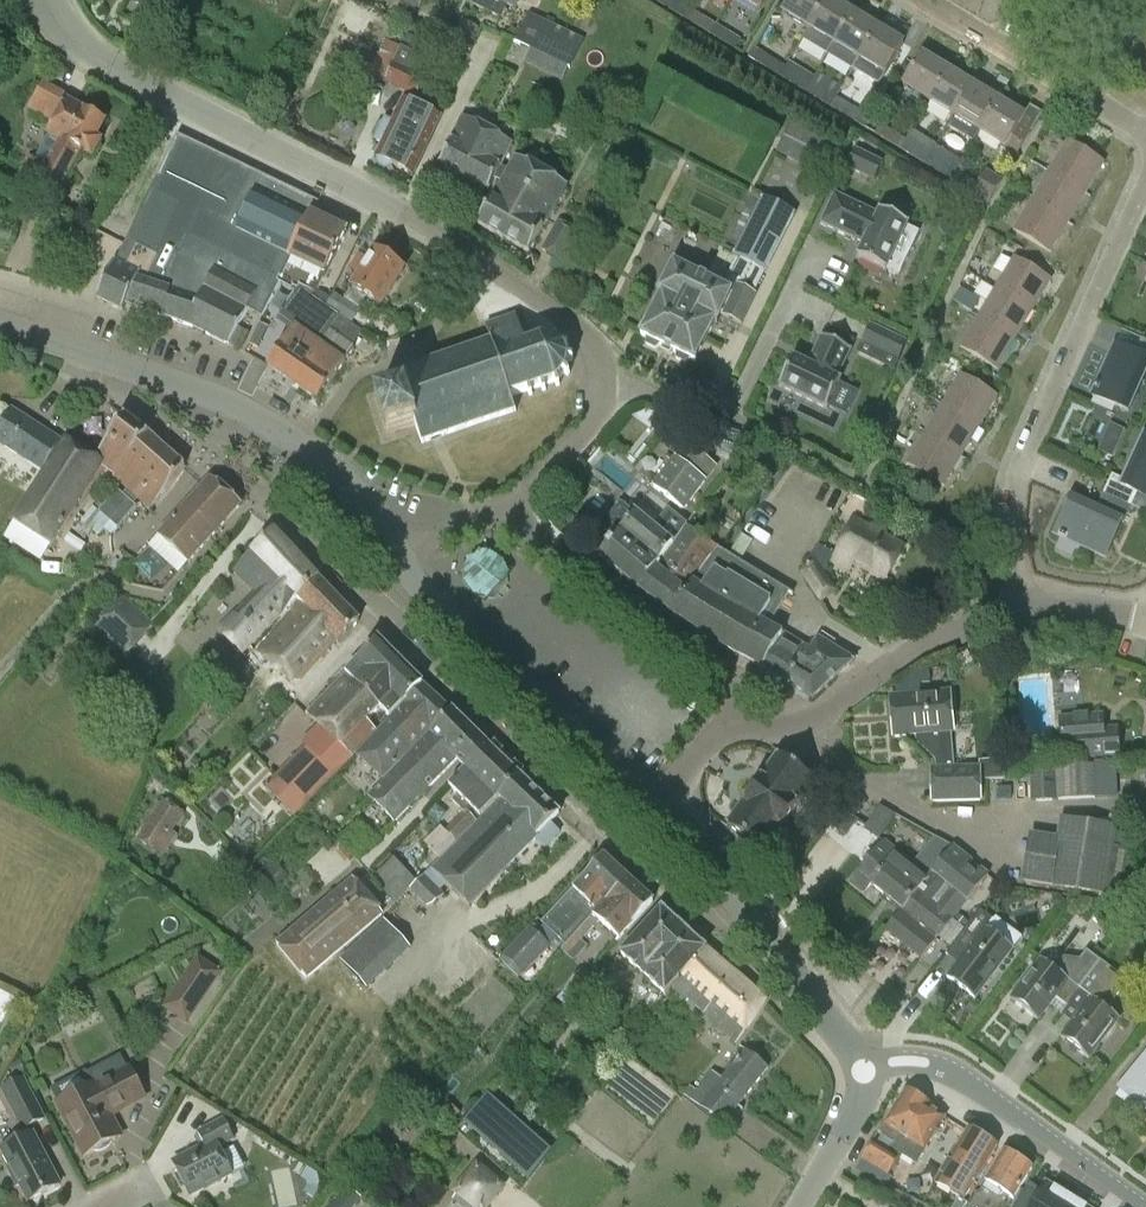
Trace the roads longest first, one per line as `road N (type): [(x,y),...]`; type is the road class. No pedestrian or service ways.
road 1 (residential): [(603,390),(593,341),(480,260),(74,43),(48,0)]
road 2 (tertiary): [(400,552),(348,486),(275,430),(171,381),(0,324)]
road 3 (residential): [(1011,561),(1028,438),(1145,171)]
road 4 (tertiary): [(652,812),(429,593),(400,552)]
road 5 (tertiary): [(875,1071),(738,902),(652,812)]
road 6 (residential): [(729,722),(773,730),(809,720),(929,643),(1020,611)]
road 7 (residential): [(729,722),(735,696),(721,678),(512,509)]
road 8 (residential): [(810,258),(732,413),(693,393),(603,390)]
road 9 (tertiary): [(1129,1206),(982,1090),(915,1061),(875,1071)]
road 10 (residential): [(1145,123),(932,0)]
road 11 (residential): [(795,1206),(875,1071)]
road 12 (residential): [(512,509),(540,490),(595,416),(603,390)]
road 13 (residential): [(1145,611),(1057,602),(1020,611)]
road 14 (residential): [(400,552),(512,509)]

